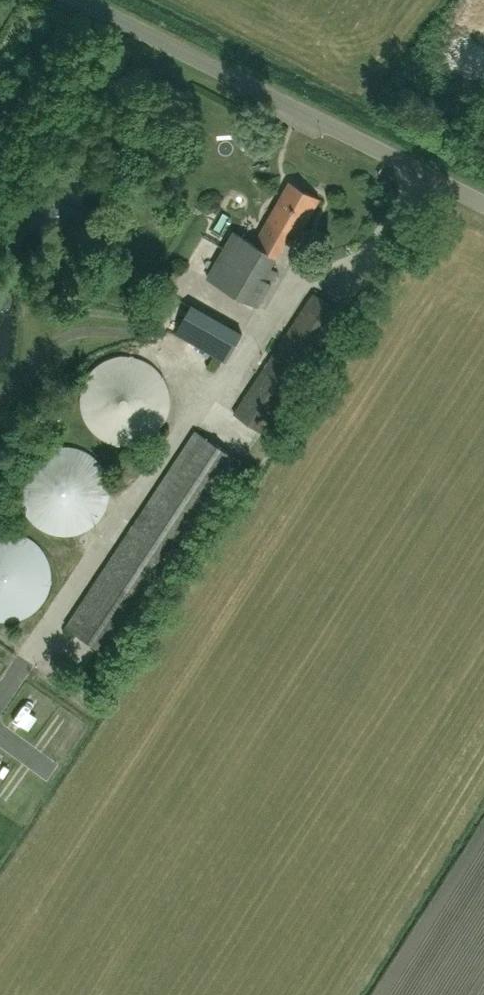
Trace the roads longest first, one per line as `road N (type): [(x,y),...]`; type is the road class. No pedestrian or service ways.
road 1 (unclassified): [(483,191),(101,0)]

